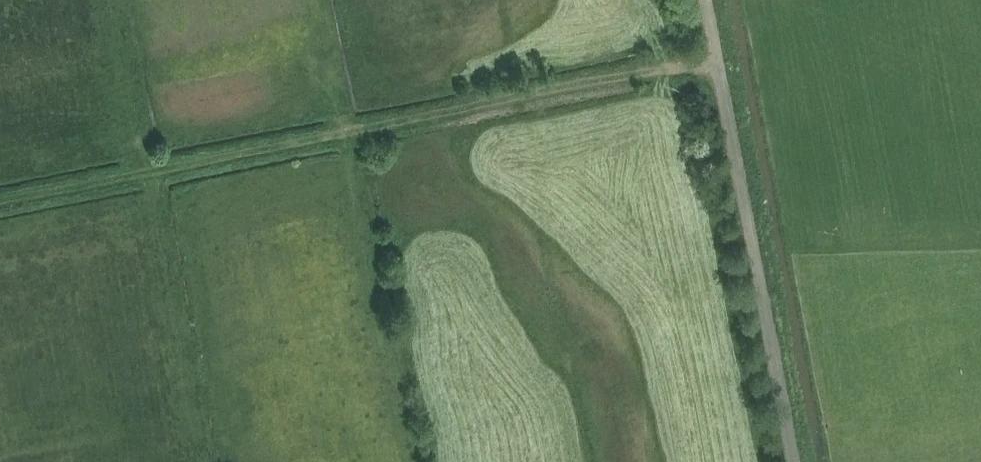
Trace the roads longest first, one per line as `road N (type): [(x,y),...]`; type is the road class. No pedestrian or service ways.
road 1 (track): [(795,461),(706,0)]

